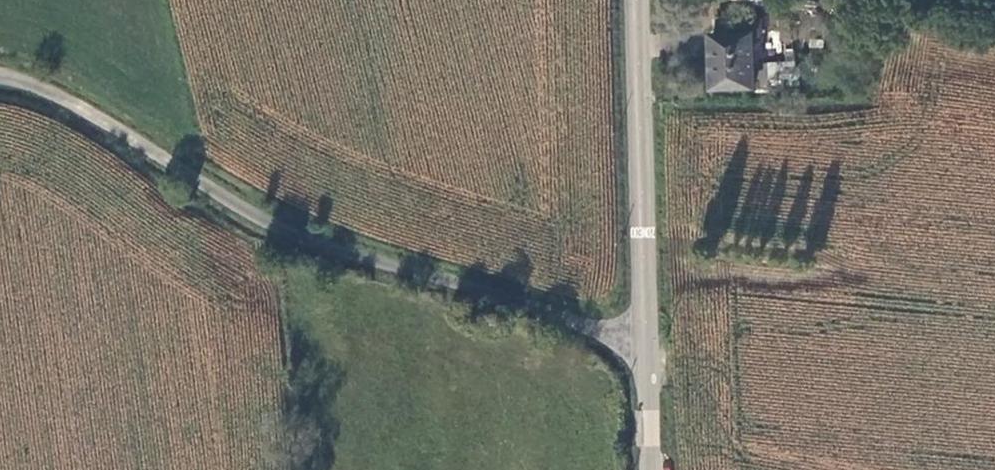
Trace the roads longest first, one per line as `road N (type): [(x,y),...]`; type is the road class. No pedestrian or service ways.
road 1 (unclassified): [(646,339),(312,238),(57,94),(0,75)]
road 2 (tertiary): [(646,339),(637,0)]
road 3 (tertiary): [(649,469),(646,339)]

